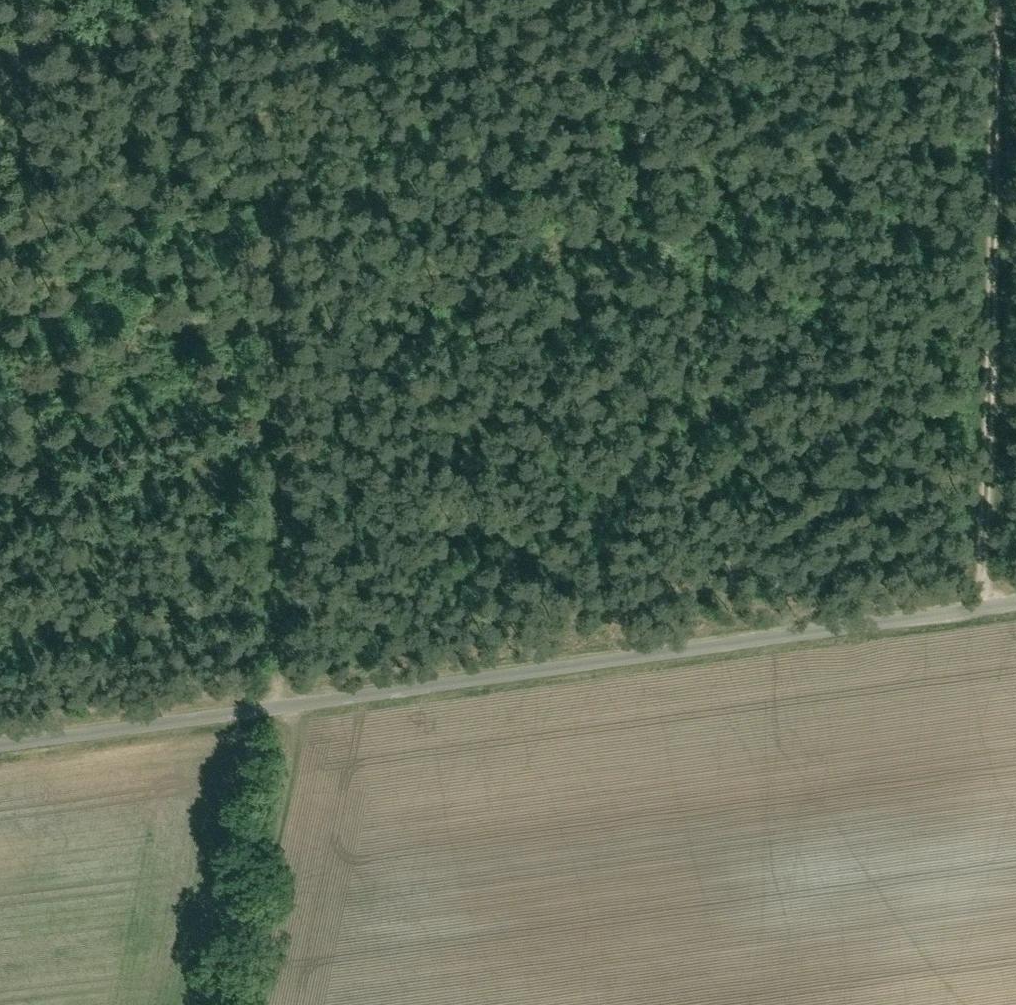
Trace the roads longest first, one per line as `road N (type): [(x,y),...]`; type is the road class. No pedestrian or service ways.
road 1 (track): [(0,745),(1015,597)]
road 2 (track): [(984,602),(1001,0)]
road 3 (track): [(241,1004),(303,701)]

